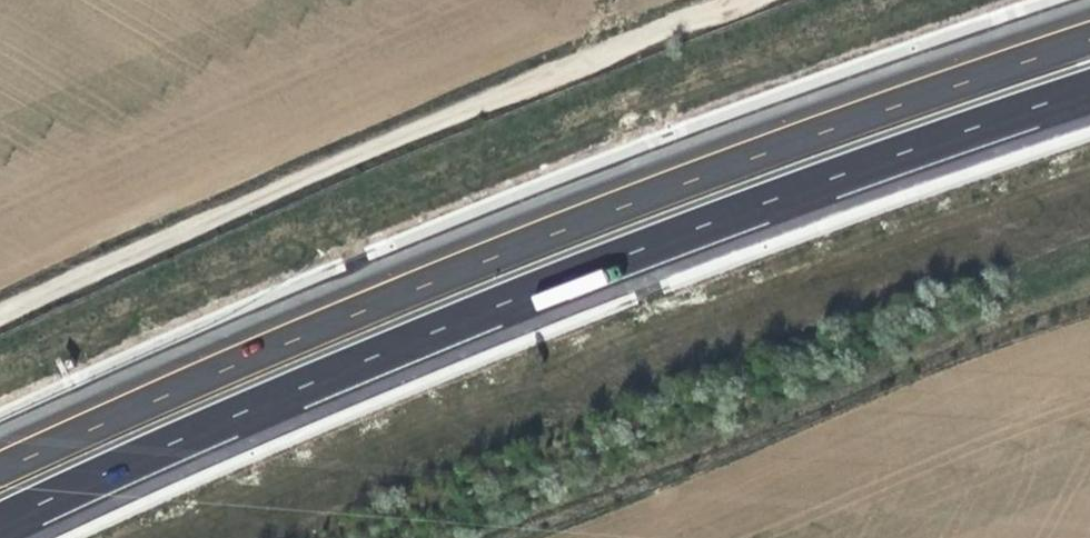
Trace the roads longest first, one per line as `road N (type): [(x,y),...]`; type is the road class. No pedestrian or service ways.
road 1 (motorway): [(0,519),(122,458),(595,264),(1089,88)]
road 2 (motorway): [(1089,39),(107,403),(0,456)]
road 3 (unclassified): [(0,306),(423,105),(724,0)]

